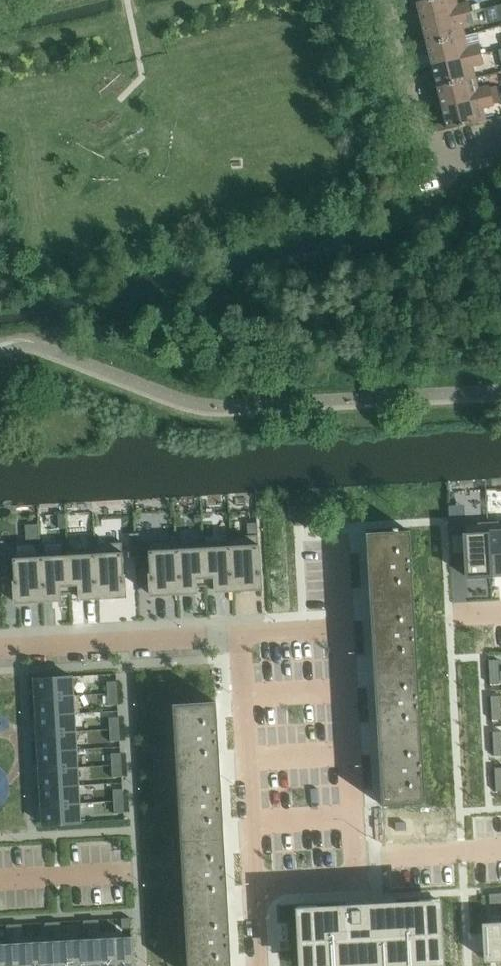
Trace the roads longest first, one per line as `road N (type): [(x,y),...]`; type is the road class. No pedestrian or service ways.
road 1 (residential): [(254,889),(359,883),(344,635)]
road 2 (residential): [(254,889),(239,640)]
road 3 (residential): [(0,653),(239,640)]
road 4 (unclassified): [(441,166),(417,122),(394,31),(397,0)]

